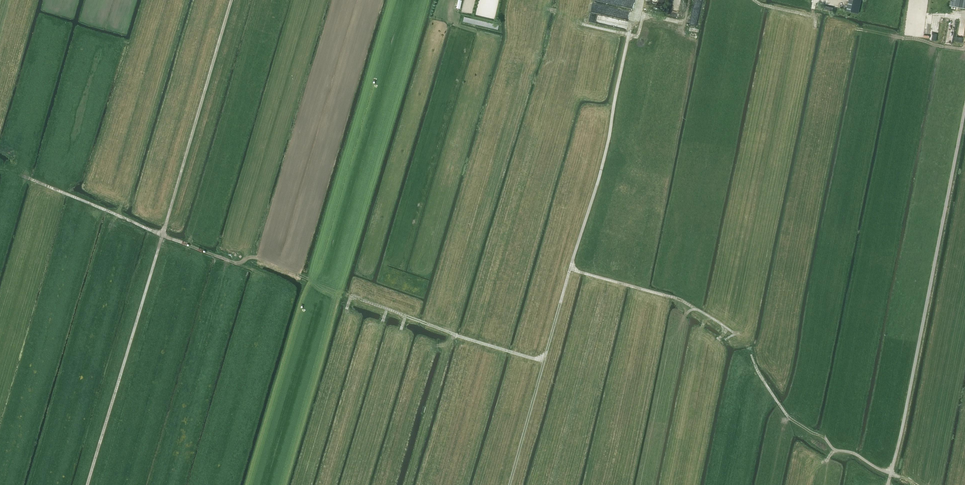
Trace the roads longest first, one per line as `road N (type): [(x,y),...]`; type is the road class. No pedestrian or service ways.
road 1 (track): [(889,483),(964,108)]
road 2 (track): [(569,269),(640,0)]
road 3 (track): [(163,236),(88,484)]
road 4 (track): [(163,236),(231,0)]
road 5 (track): [(509,484),(569,269)]
road 6 (track): [(27,177),(230,262)]
road 7 (track): [(569,269),(679,299),(739,333)]
road 8 (track): [(351,296),(260,258),(230,262)]
road 9 (track): [(834,449),(788,417),(751,355)]

